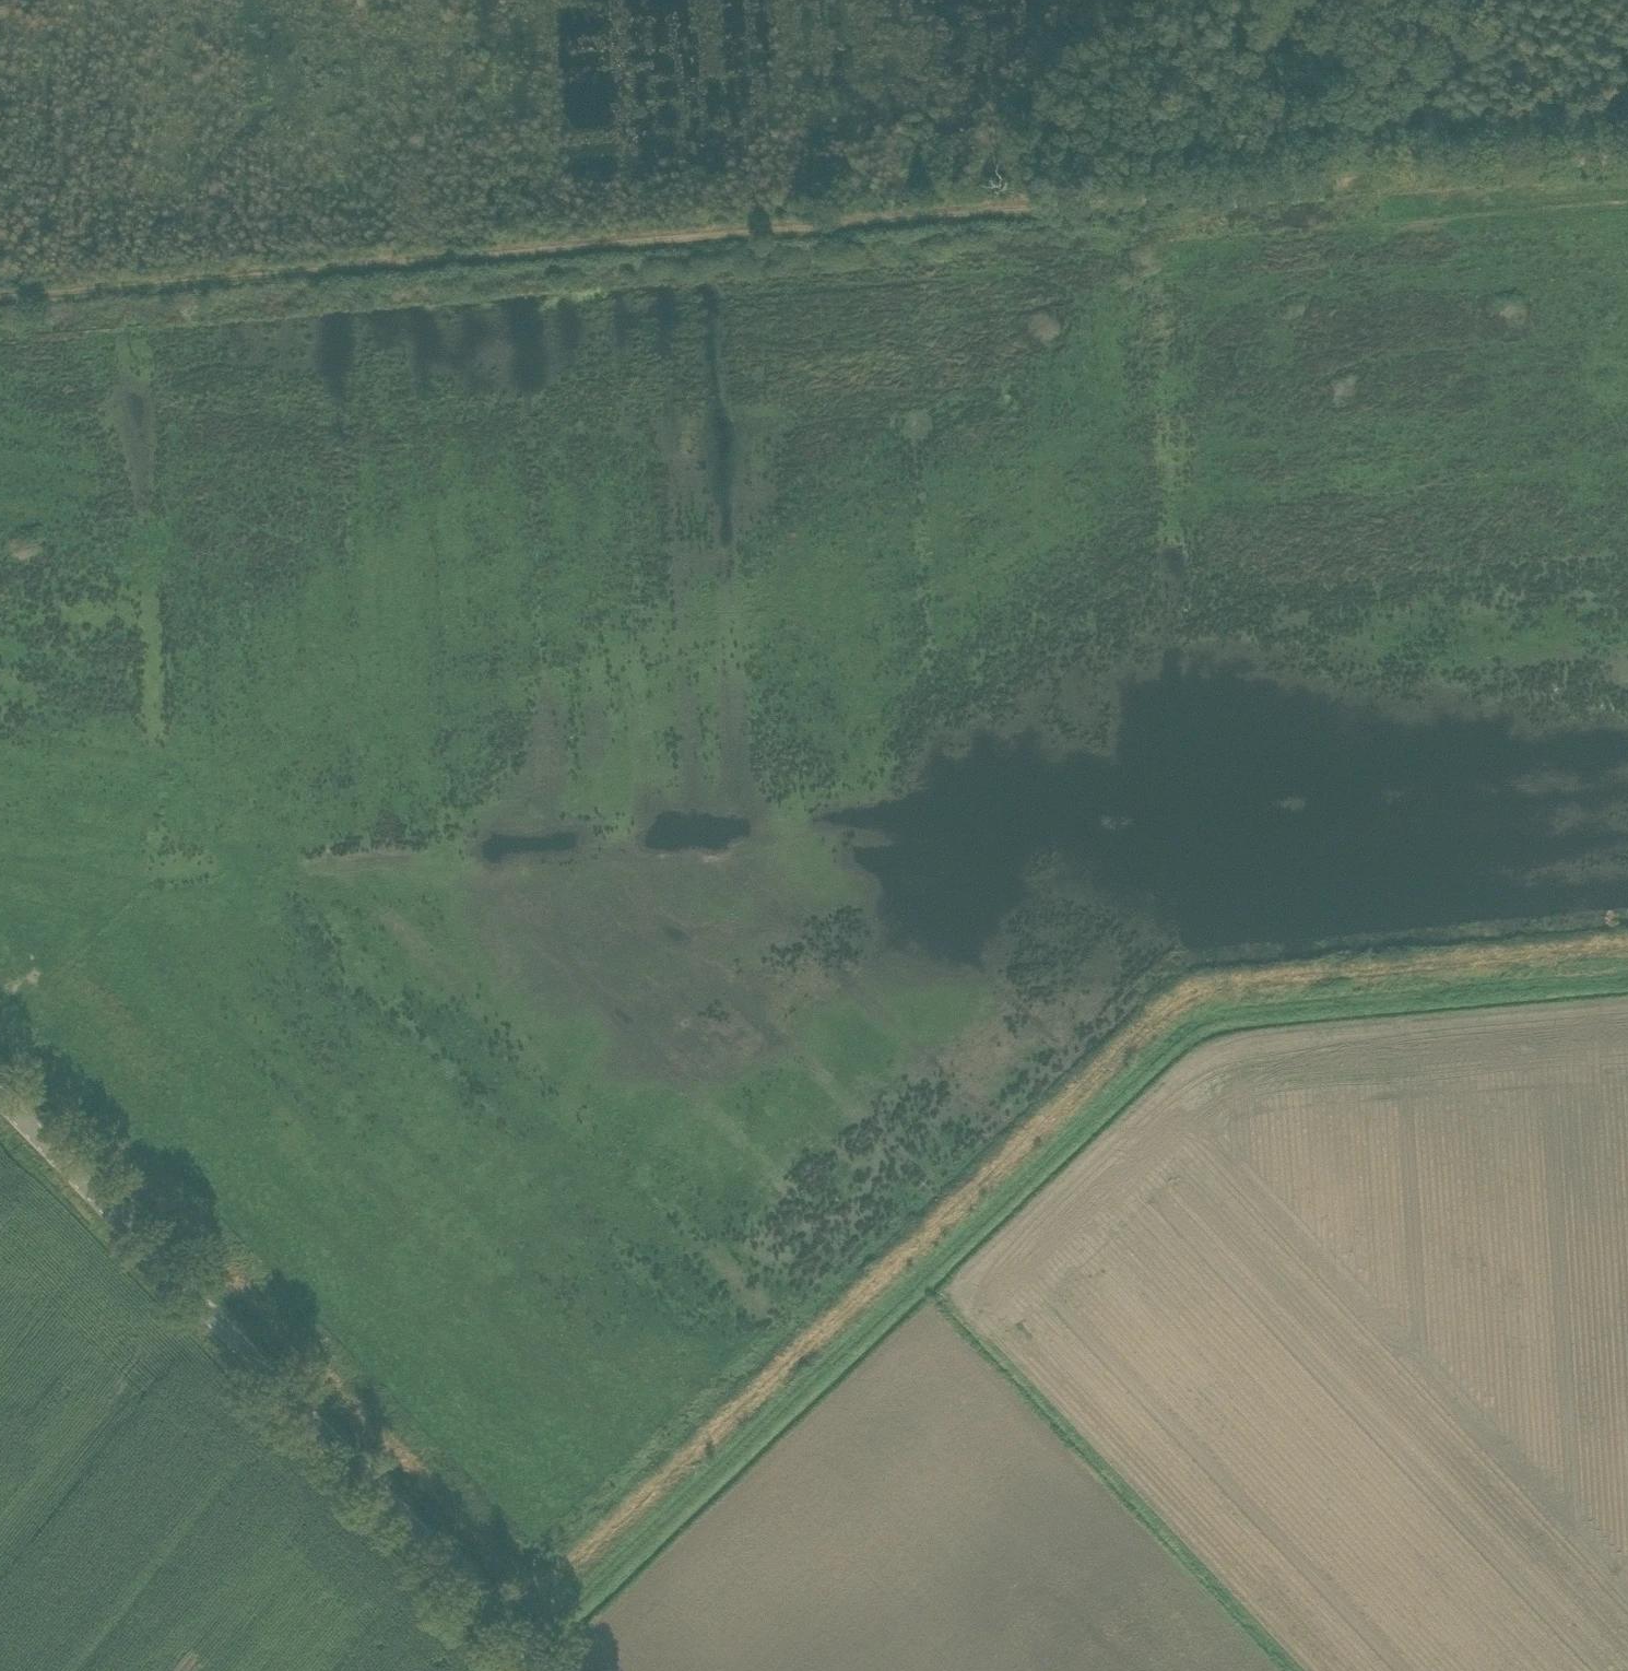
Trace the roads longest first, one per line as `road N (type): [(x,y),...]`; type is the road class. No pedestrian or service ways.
road 1 (track): [(1627,165),(0,299)]
road 2 (unclassified): [(547,1670),(0,1103)]
road 3 (track): [(1363,183),(1366,130),(1339,0)]

